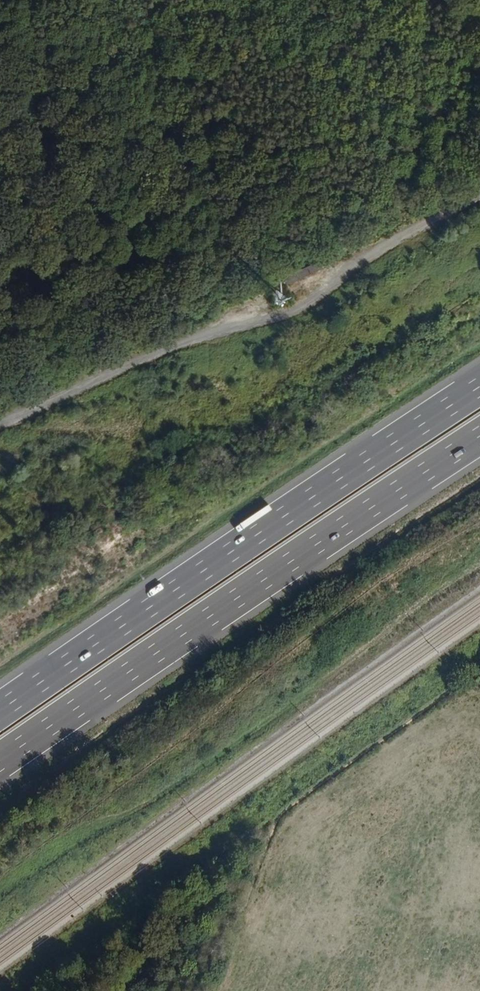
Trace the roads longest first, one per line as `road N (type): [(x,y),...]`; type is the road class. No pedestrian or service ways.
road 1 (motorway): [(0,762),(479,438)]
road 2 (motorway): [(479,386),(0,710)]

